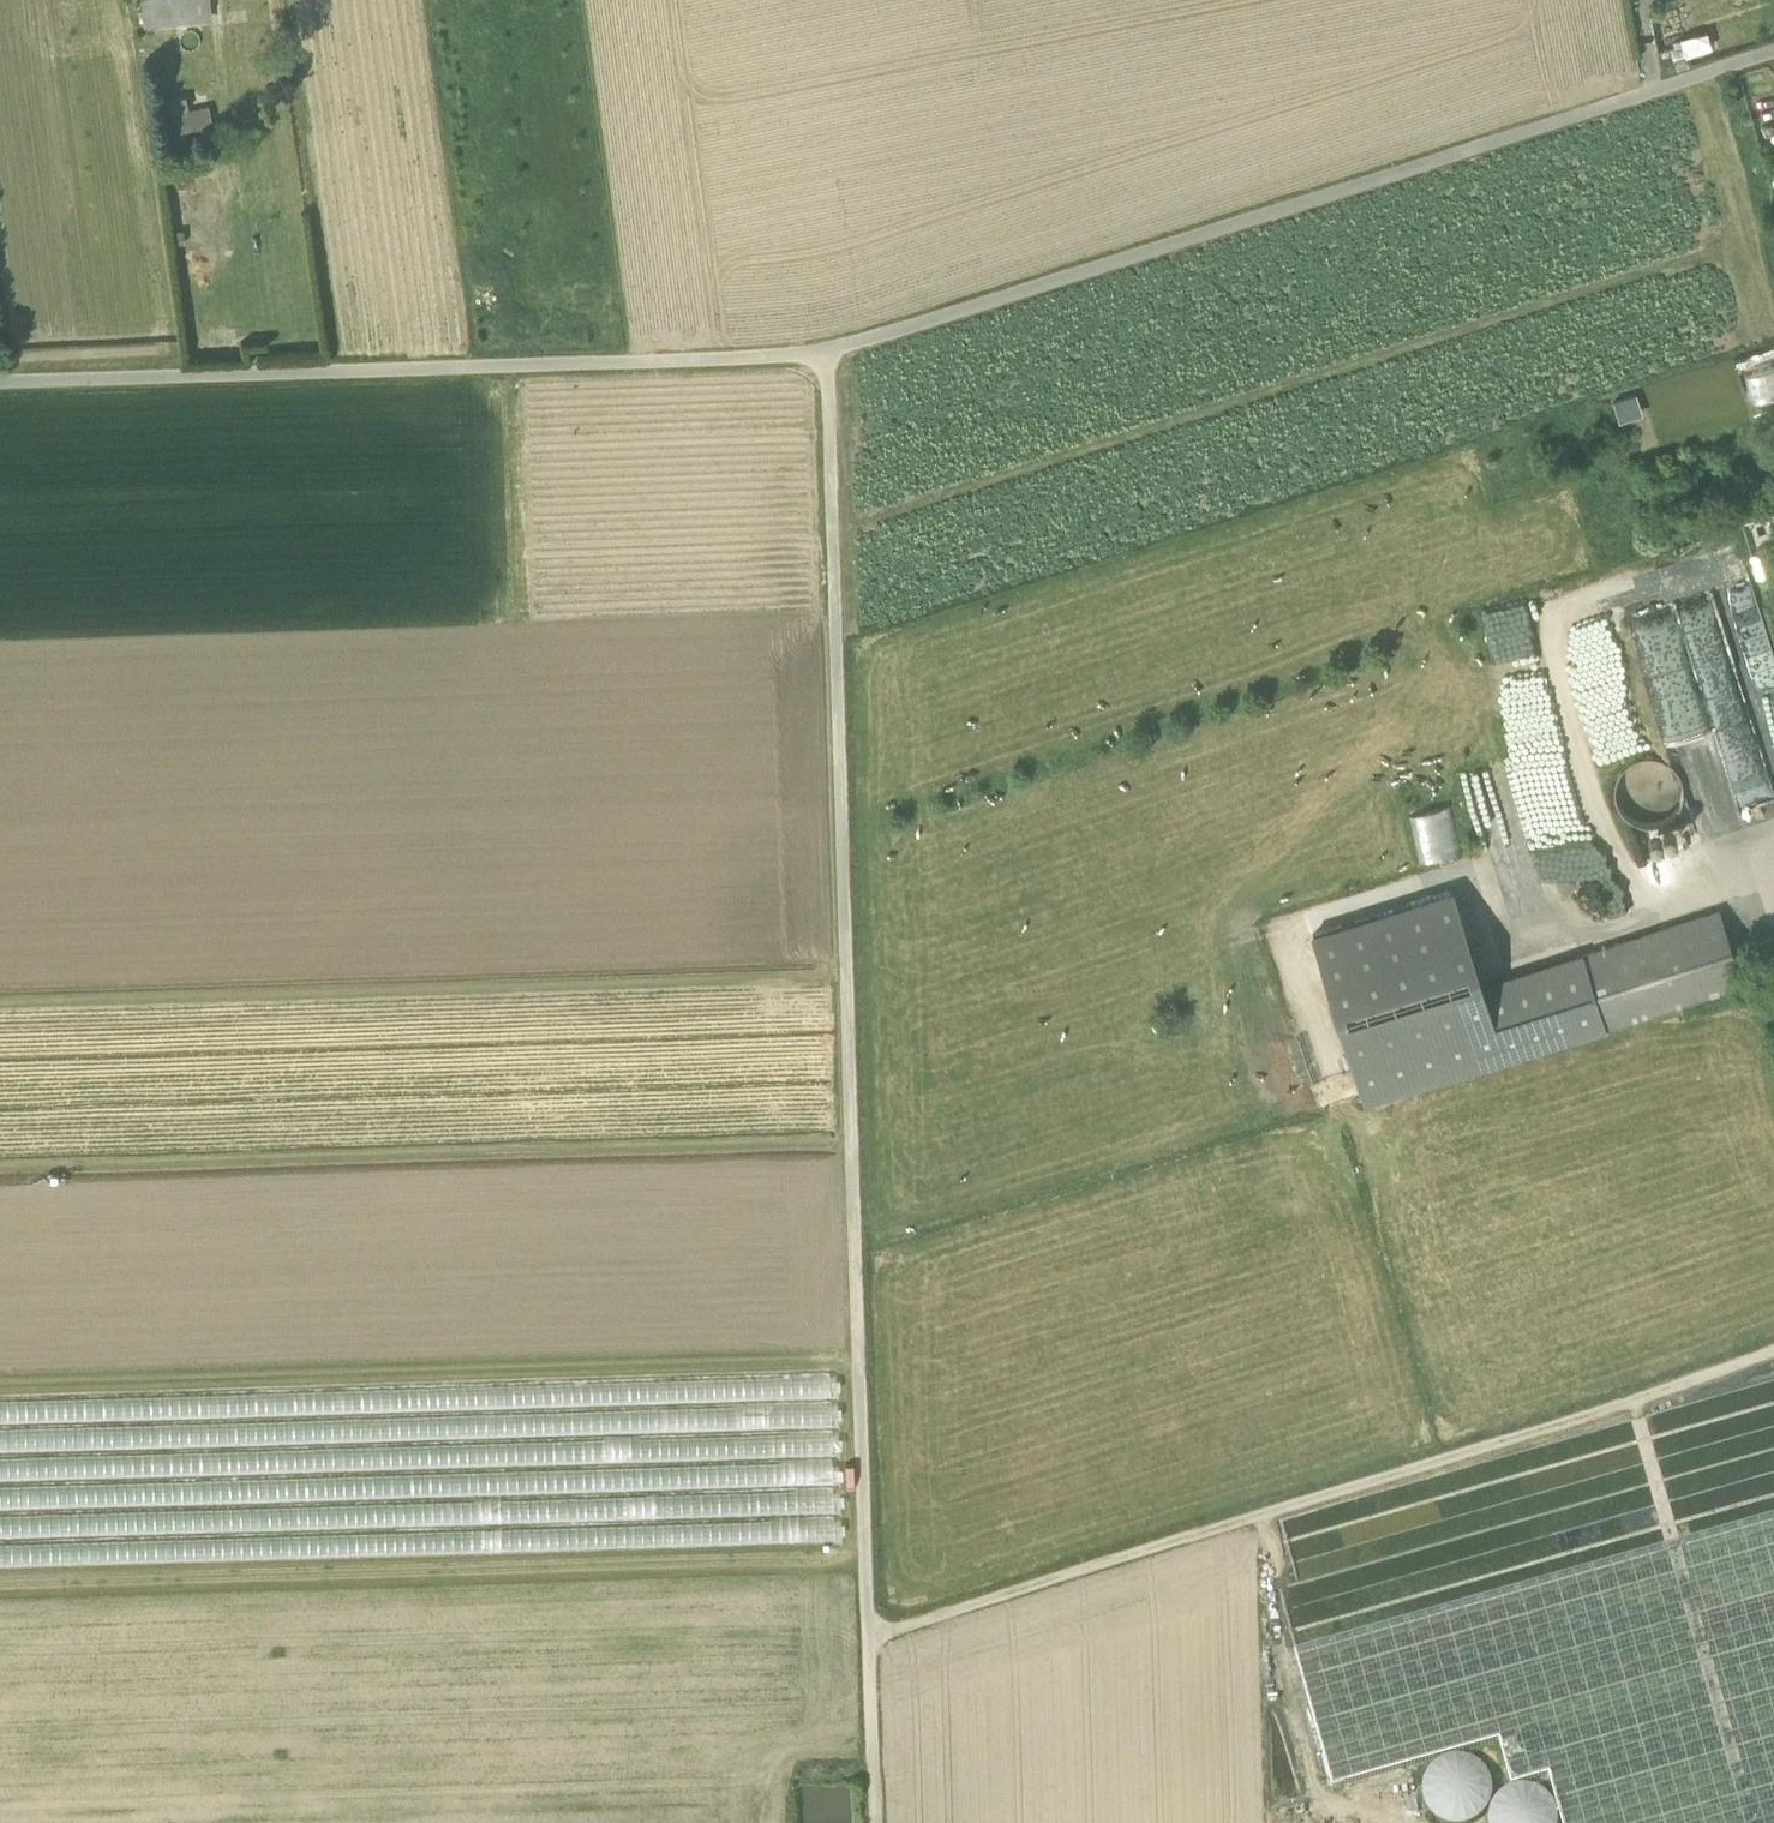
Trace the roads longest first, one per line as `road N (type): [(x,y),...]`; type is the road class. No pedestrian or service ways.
road 1 (track): [(1773,53),(827,354),(0,382)]
road 2 (track): [(827,354),(872,1822)]
road 3 (track): [(866,1636),(1630,1399),(1773,1344)]

